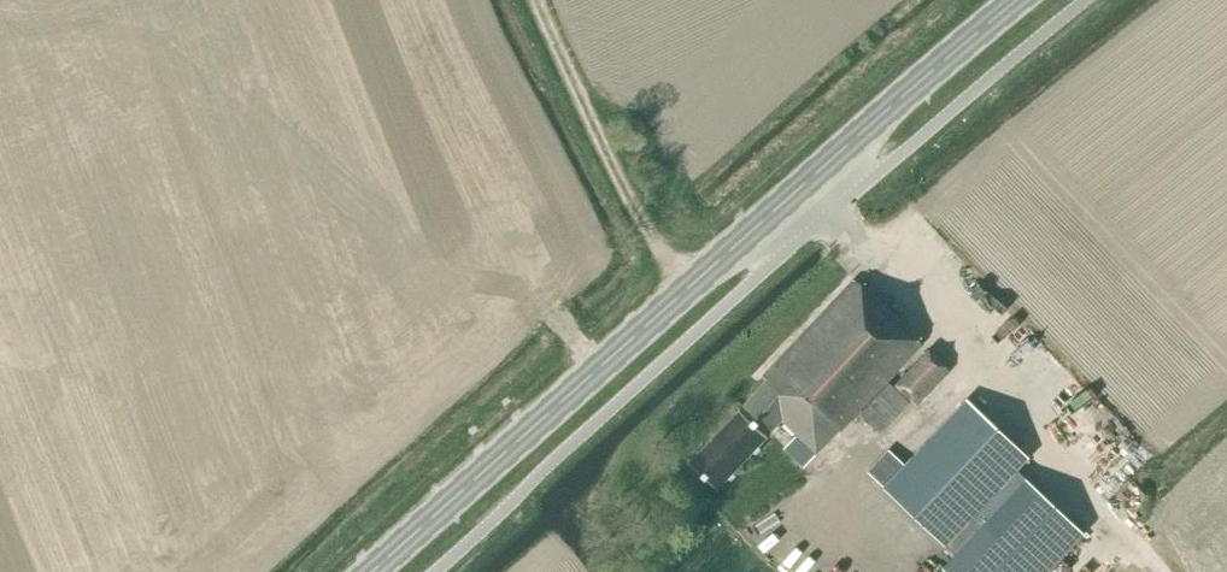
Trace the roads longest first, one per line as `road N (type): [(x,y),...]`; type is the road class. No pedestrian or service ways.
road 1 (primary): [(368,571),(1014,0)]
road 2 (track): [(1161,571),(841,212)]
road 3 (track): [(686,289),(583,103),(544,0)]

